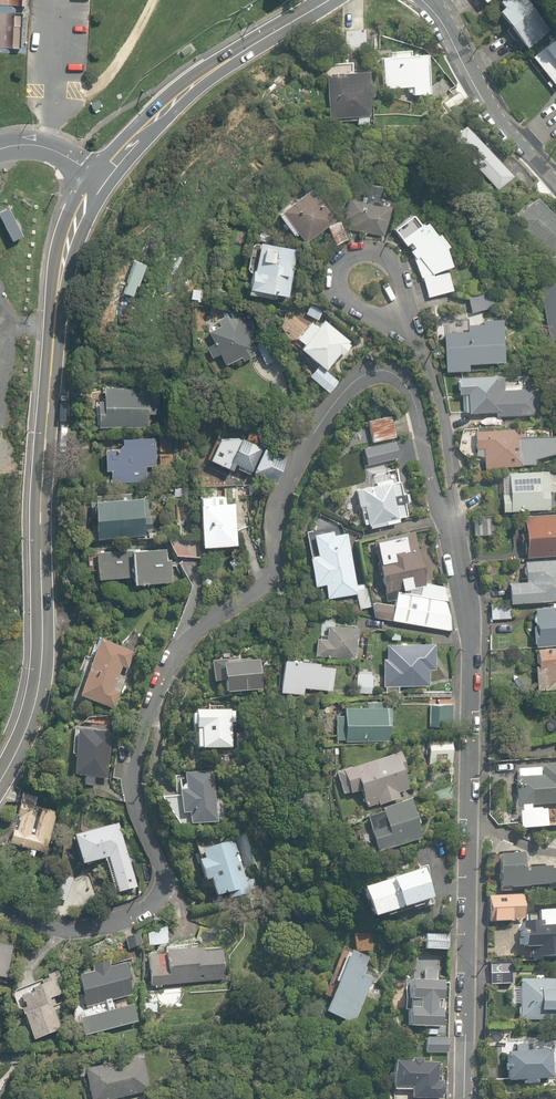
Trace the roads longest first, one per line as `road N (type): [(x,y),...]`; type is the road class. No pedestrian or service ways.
road 1 (residential): [(0,909),(58,922),(158,894),(164,877),(132,788),(163,680),(192,637),(273,568),(281,505),(312,427),(346,381),(383,374),(410,387),(433,484),(451,512)]
road 2 (secondary): [(99,176),(63,250),(39,478),(41,638),(31,700),(0,766)]
road 3 (residential): [(451,512),(470,637),(467,1098)]
road 4 (secondary): [(329,0),(213,72),(99,176)]
road 5 (residential): [(555,179),(506,130),(426,0)]
road 6 (residential): [(406,329),(430,365),(447,427),(459,498),(451,512)]
road 7 (residential): [(406,329),(403,278),(382,254),(349,260),(336,279),(353,306)]

